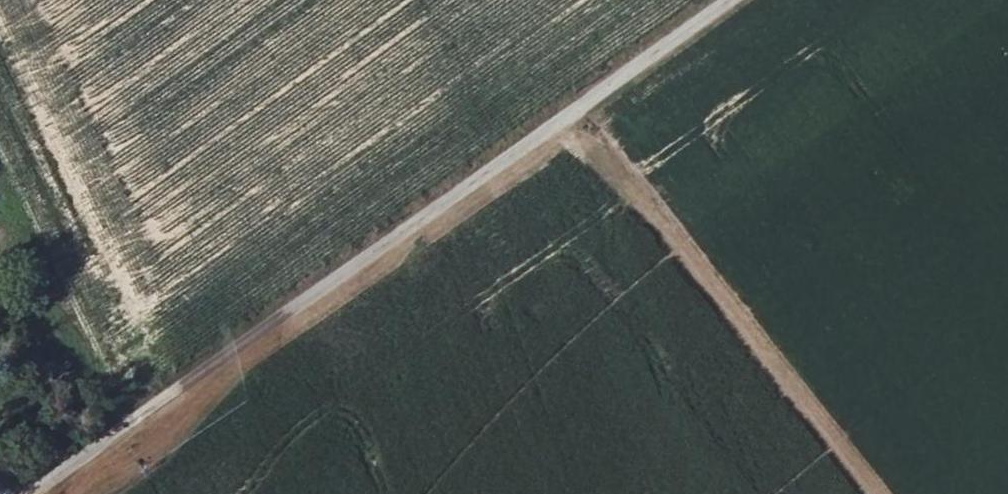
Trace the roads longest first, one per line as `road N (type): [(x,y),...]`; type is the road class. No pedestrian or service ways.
road 1 (unclassified): [(31,493),(724,0)]
road 2 (track): [(557,119),(585,166),(718,493)]

